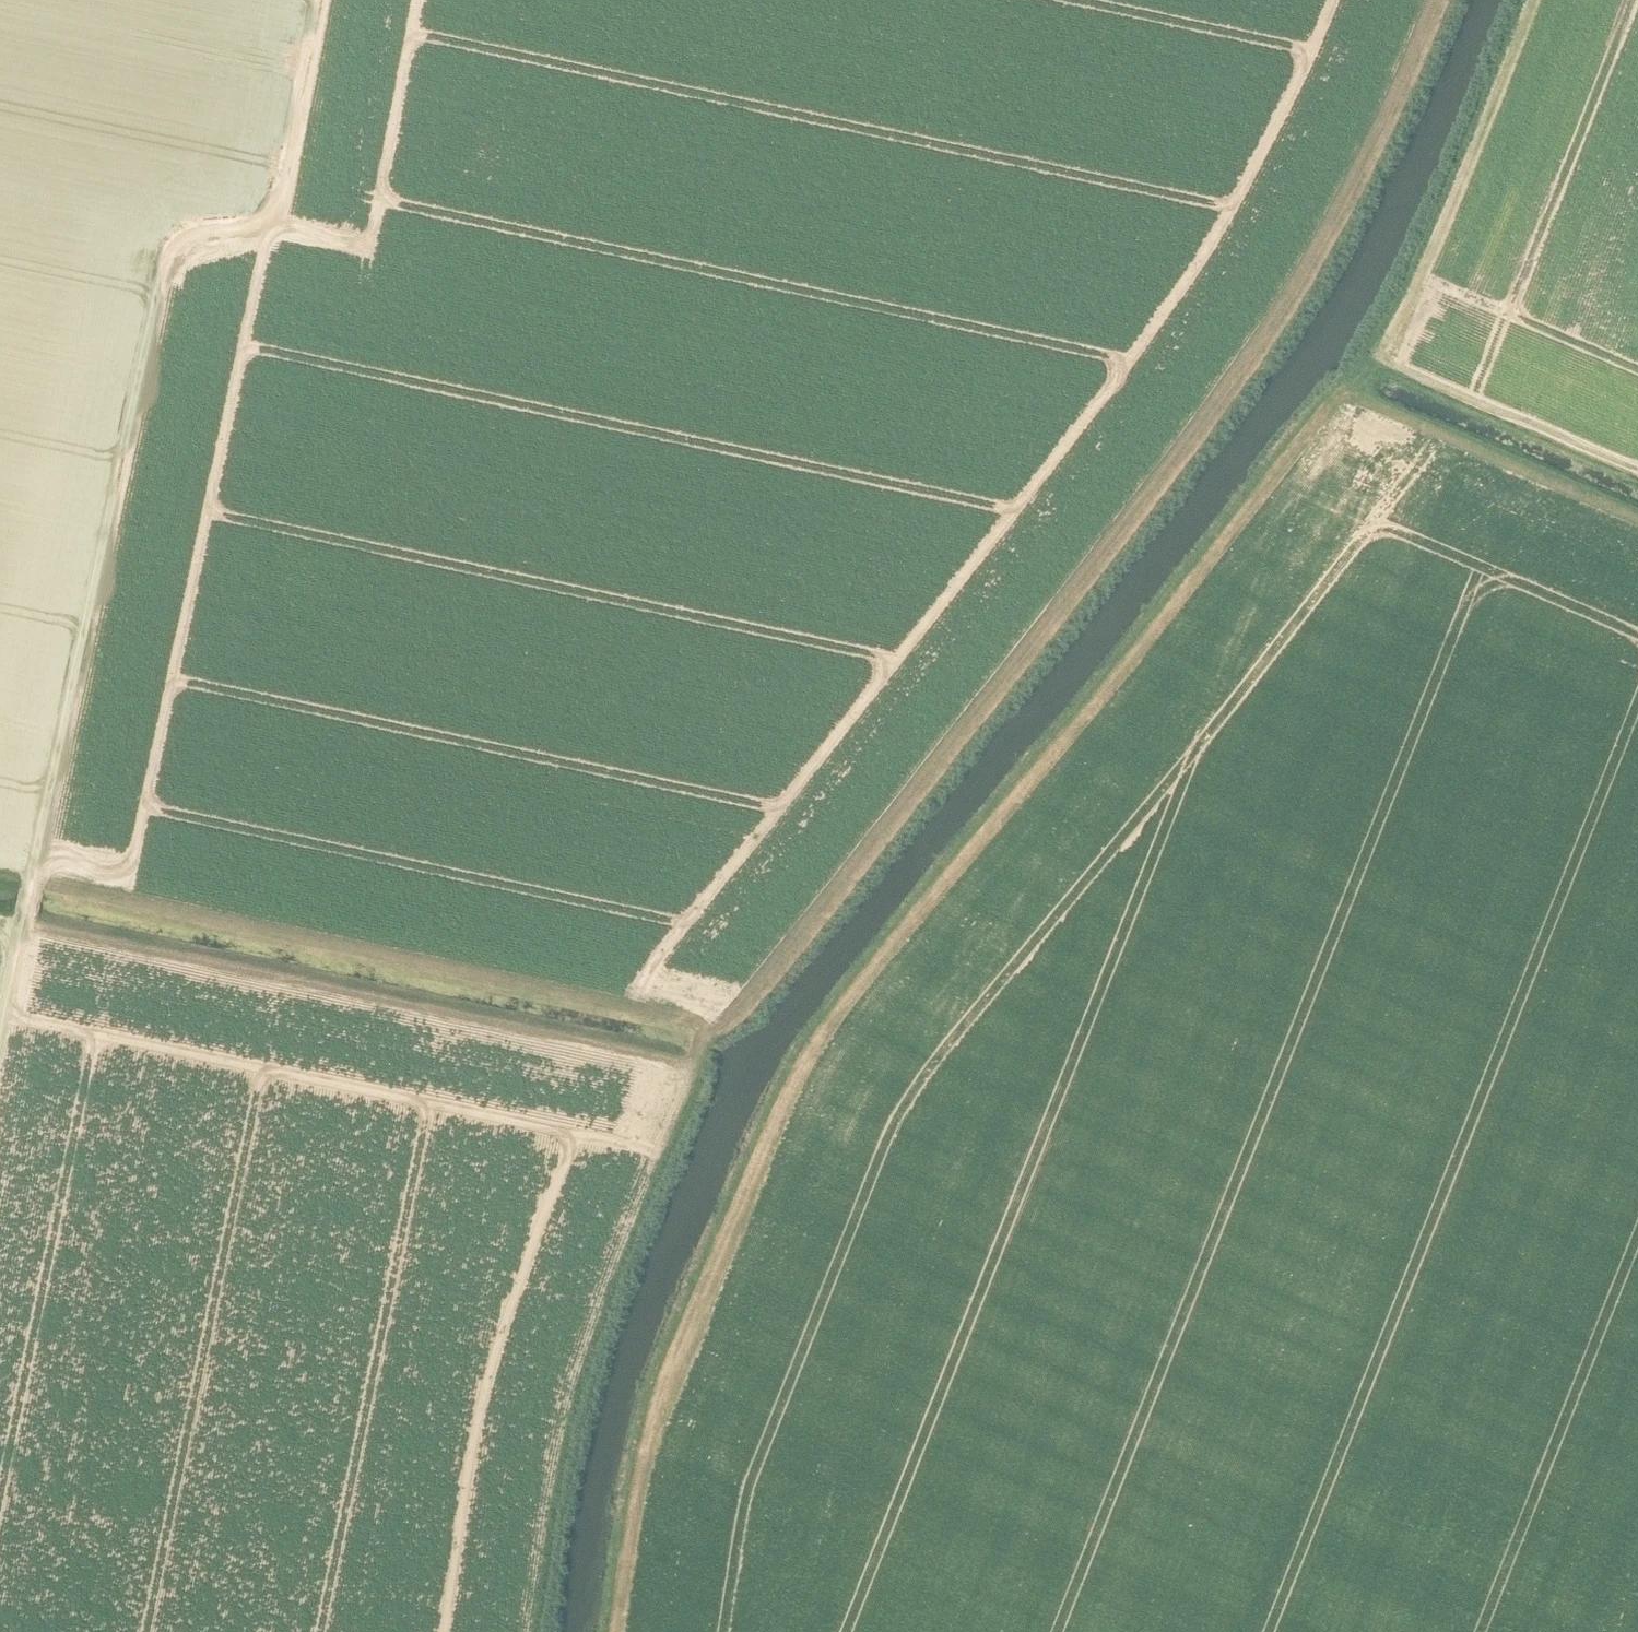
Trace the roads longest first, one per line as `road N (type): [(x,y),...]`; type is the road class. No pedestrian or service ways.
road 1 (track): [(1397,351),(1346,387),(1299,439),(798,1069),(647,1429),(611,1631)]
road 2 (track): [(0,1023),(163,266),(179,244),(251,217),(273,198),(322,0)]

